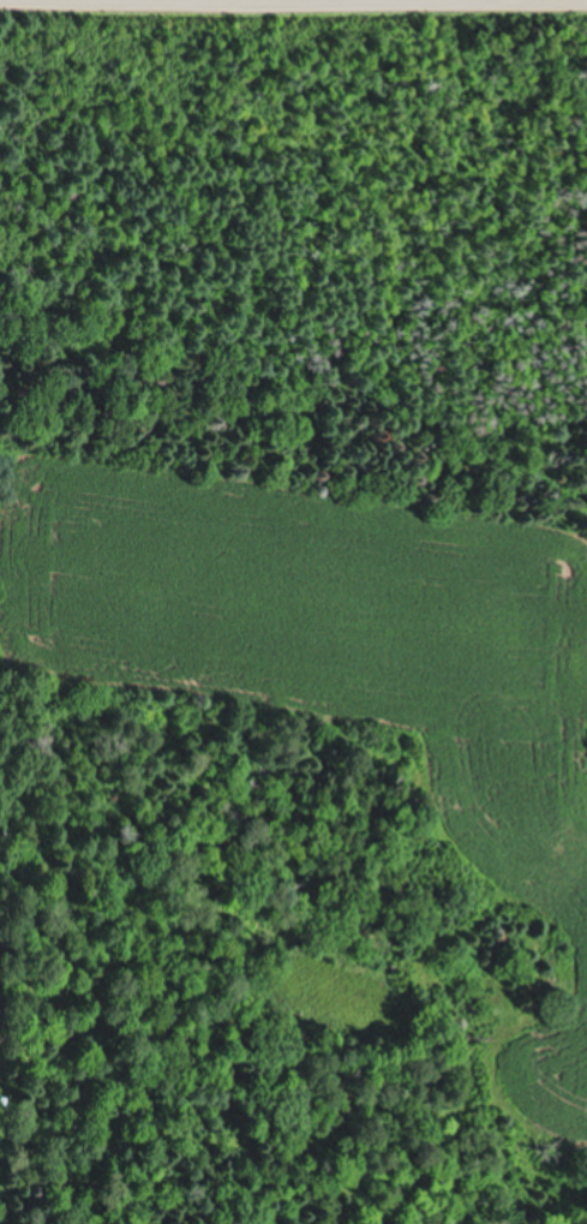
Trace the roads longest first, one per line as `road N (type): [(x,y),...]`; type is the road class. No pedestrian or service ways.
road 1 (residential): [(0,2),(439,0)]

